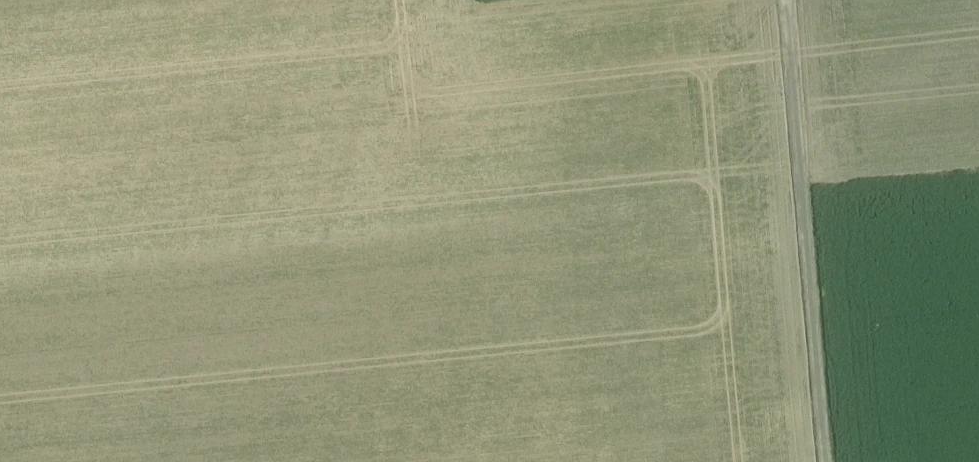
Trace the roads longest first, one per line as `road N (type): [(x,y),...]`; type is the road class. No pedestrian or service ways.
road 1 (track): [(831,461),(785,0)]

